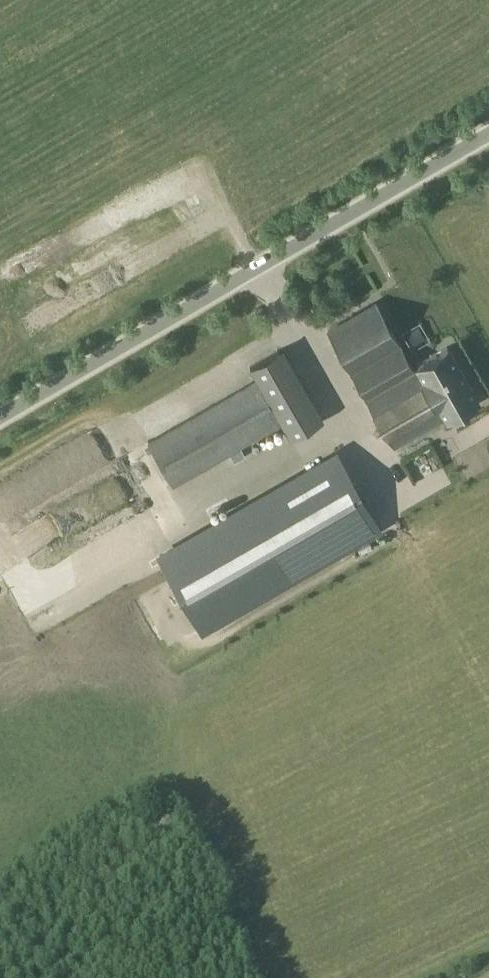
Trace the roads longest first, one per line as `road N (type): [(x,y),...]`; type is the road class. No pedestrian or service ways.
road 1 (unclassified): [(0,411),(488,112)]

